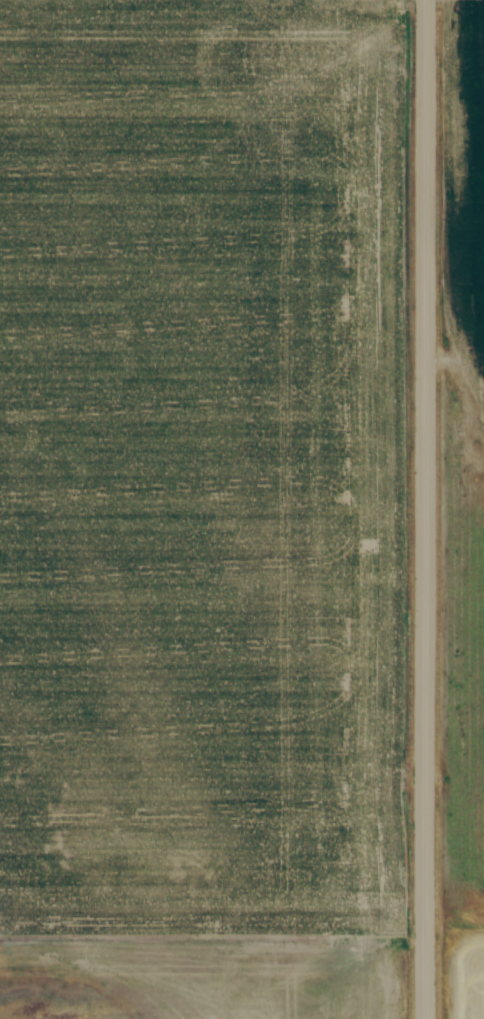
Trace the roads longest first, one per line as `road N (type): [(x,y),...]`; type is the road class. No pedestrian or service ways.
road 1 (tertiary): [(426,0),(425,1018)]

